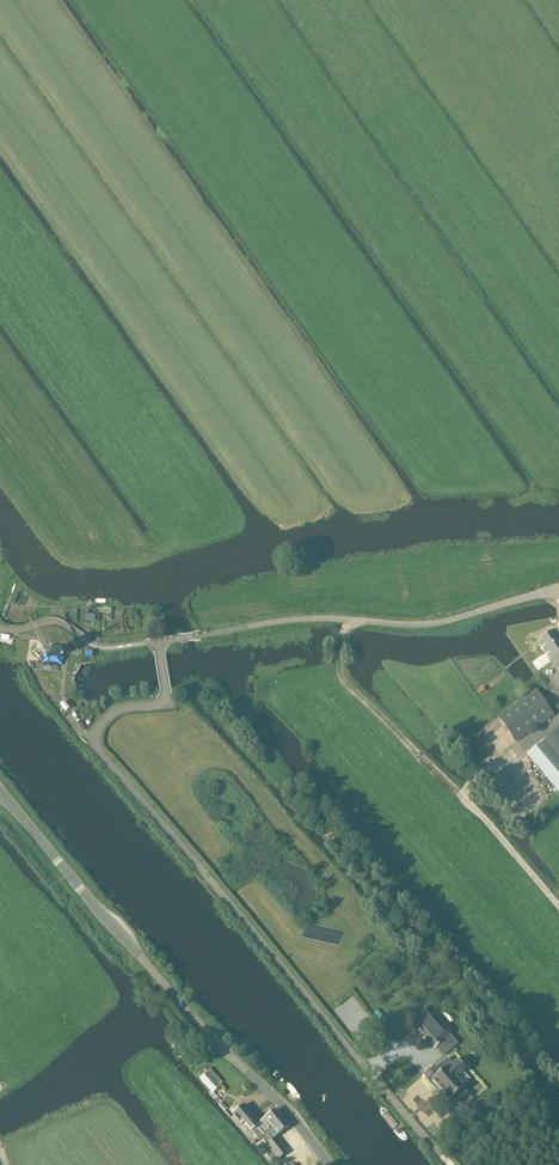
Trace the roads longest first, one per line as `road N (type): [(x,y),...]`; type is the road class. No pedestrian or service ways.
road 1 (residential): [(446,1157),(87,739)]
road 2 (tertiary): [(330,1164),(0,791)]
road 3 (unclassified): [(158,642),(316,618),(431,624),(558,590)]
road 4 (track): [(558,908),(461,797),(344,683),(338,650),(348,619)]
road 5 (unclassified): [(158,642),(163,703),(120,708),(87,739)]

